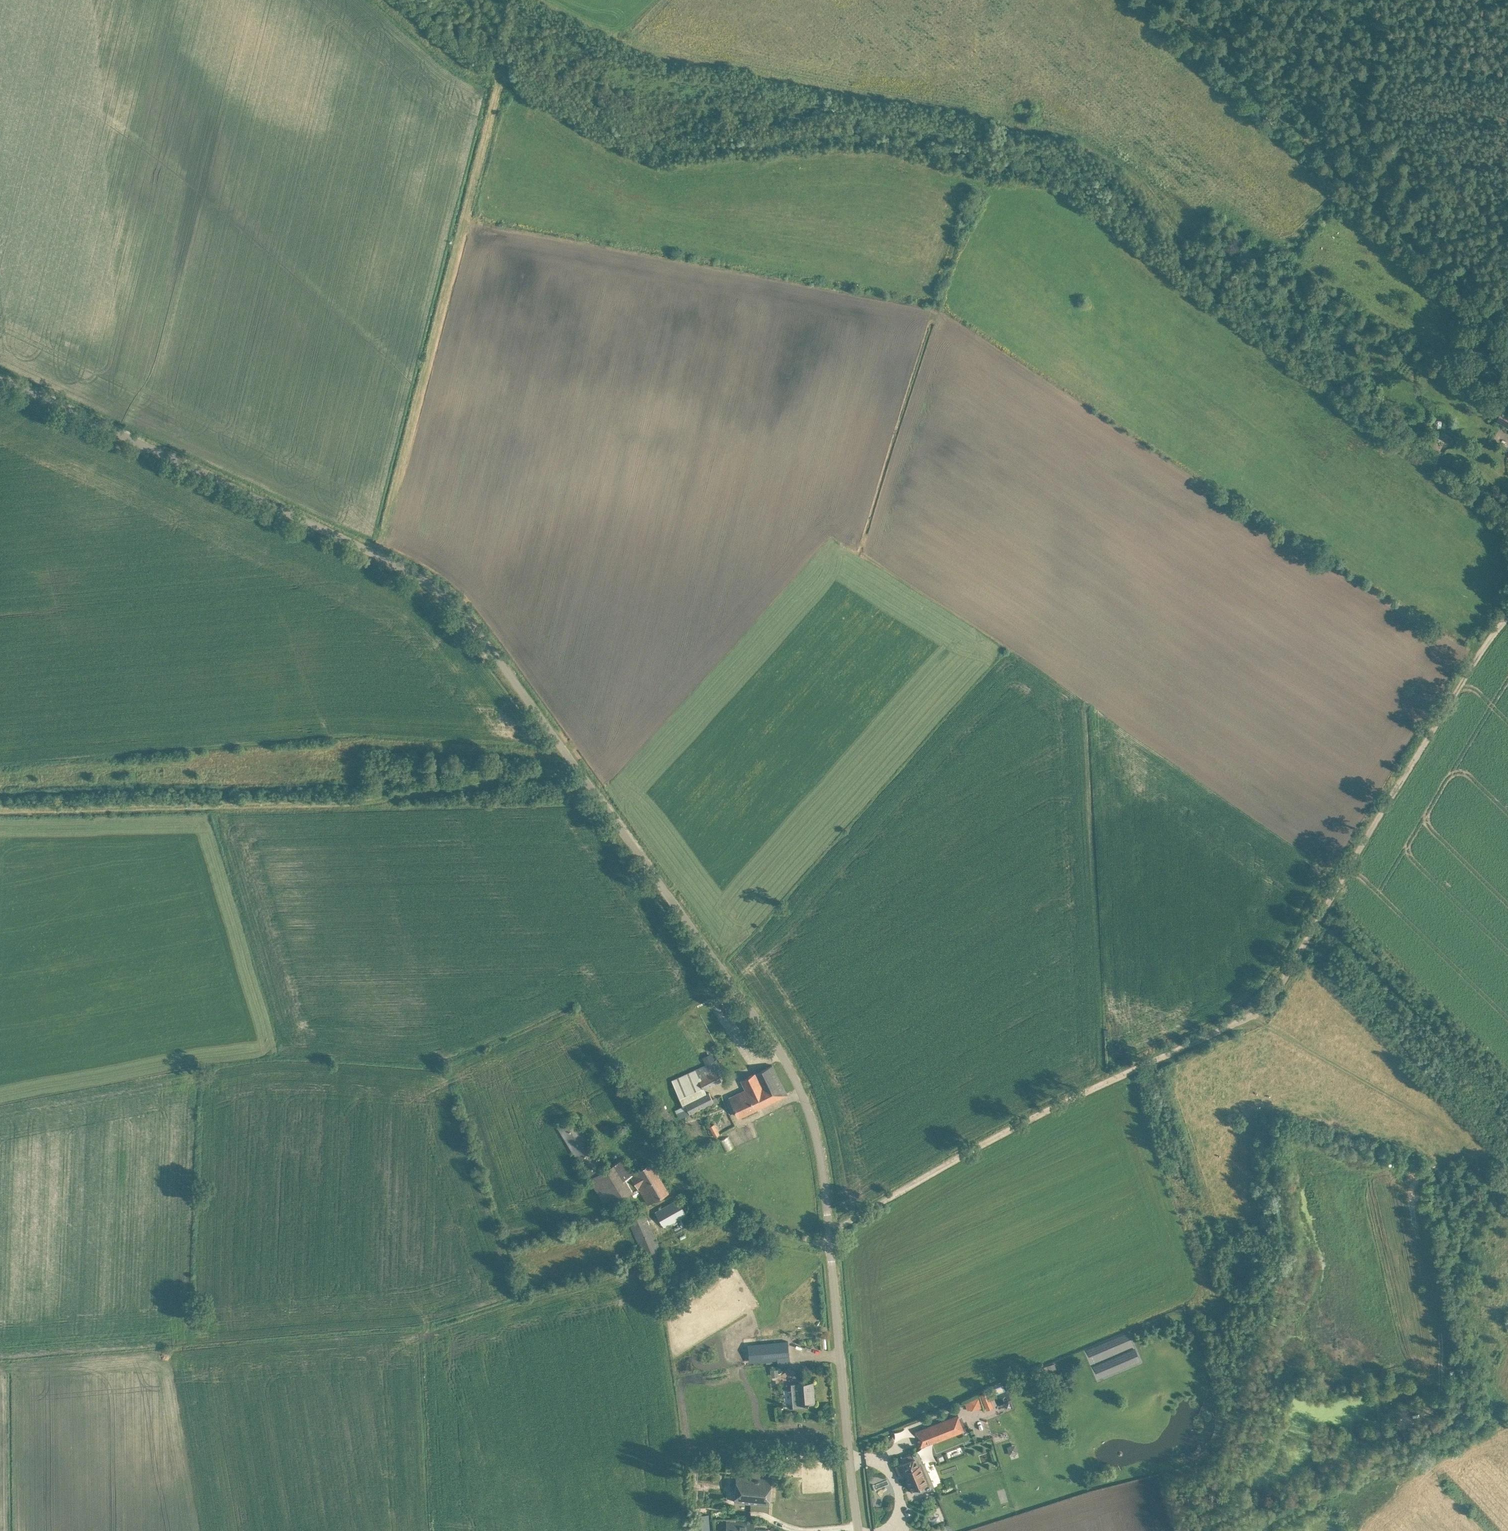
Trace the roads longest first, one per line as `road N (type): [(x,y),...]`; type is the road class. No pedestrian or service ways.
road 1 (unclassified): [(859,1530),(825,1182),(797,1084),(477,629),(411,571),(0,377)]
road 2 (track): [(829,1234),(947,1162),(1270,1000),(1507,617)]
road 3 (track): [(1171,0),(1507,321)]
road 4 (track): [(1356,176),(1375,146),(1379,0)]

